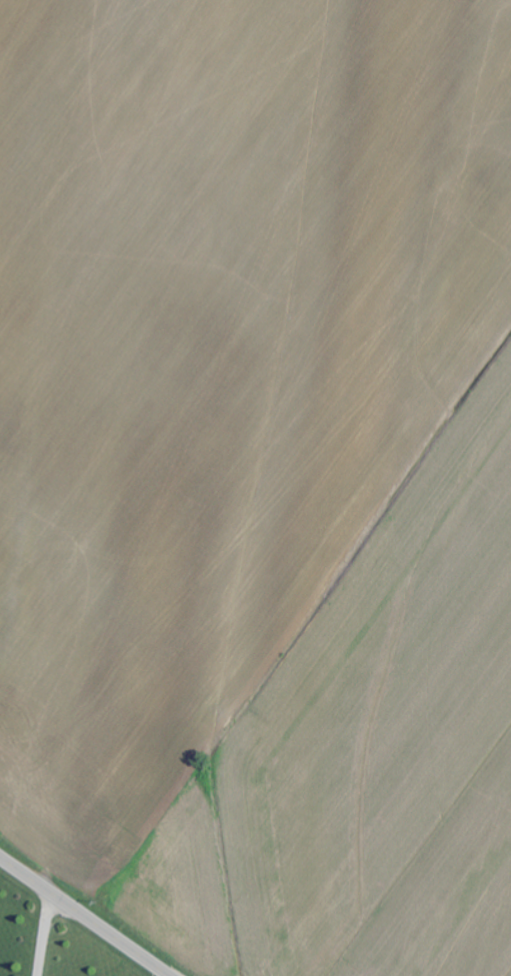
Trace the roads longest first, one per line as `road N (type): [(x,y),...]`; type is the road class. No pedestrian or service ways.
road 1 (trunk): [(0,857),(170,975)]

